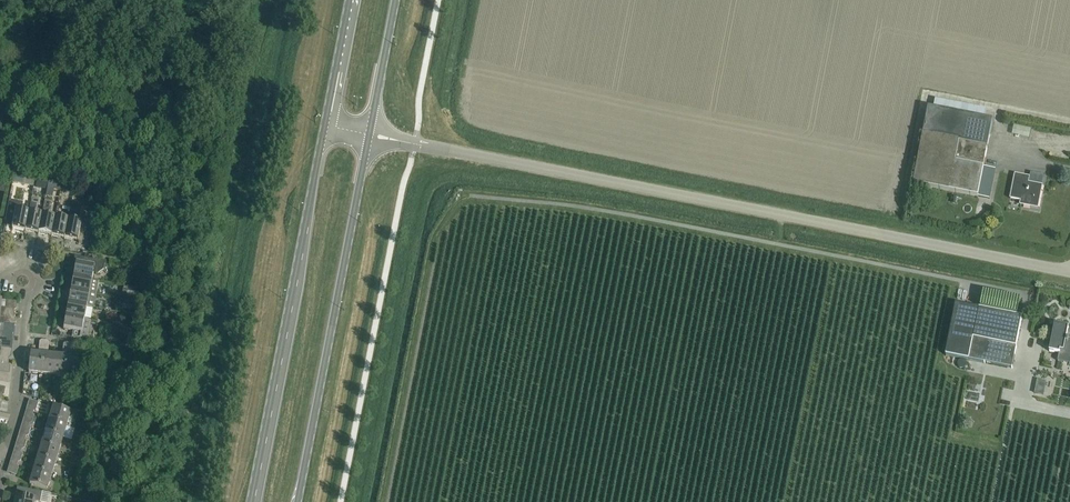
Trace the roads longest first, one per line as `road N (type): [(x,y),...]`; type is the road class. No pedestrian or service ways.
road 1 (unclassified): [(1069,271),(370,135)]
road 2 (primary): [(325,125),(250,501)]
road 3 (primary): [(297,501),(370,135)]
road 4 (residential): [(0,453),(16,403),(25,304),(37,285),(32,270),(18,267),(0,277)]
road 5 (unclassified): [(183,100),(0,82)]
road 6 (primary): [(370,135),(396,0)]
road 7 (primary): [(349,0),(325,125)]

